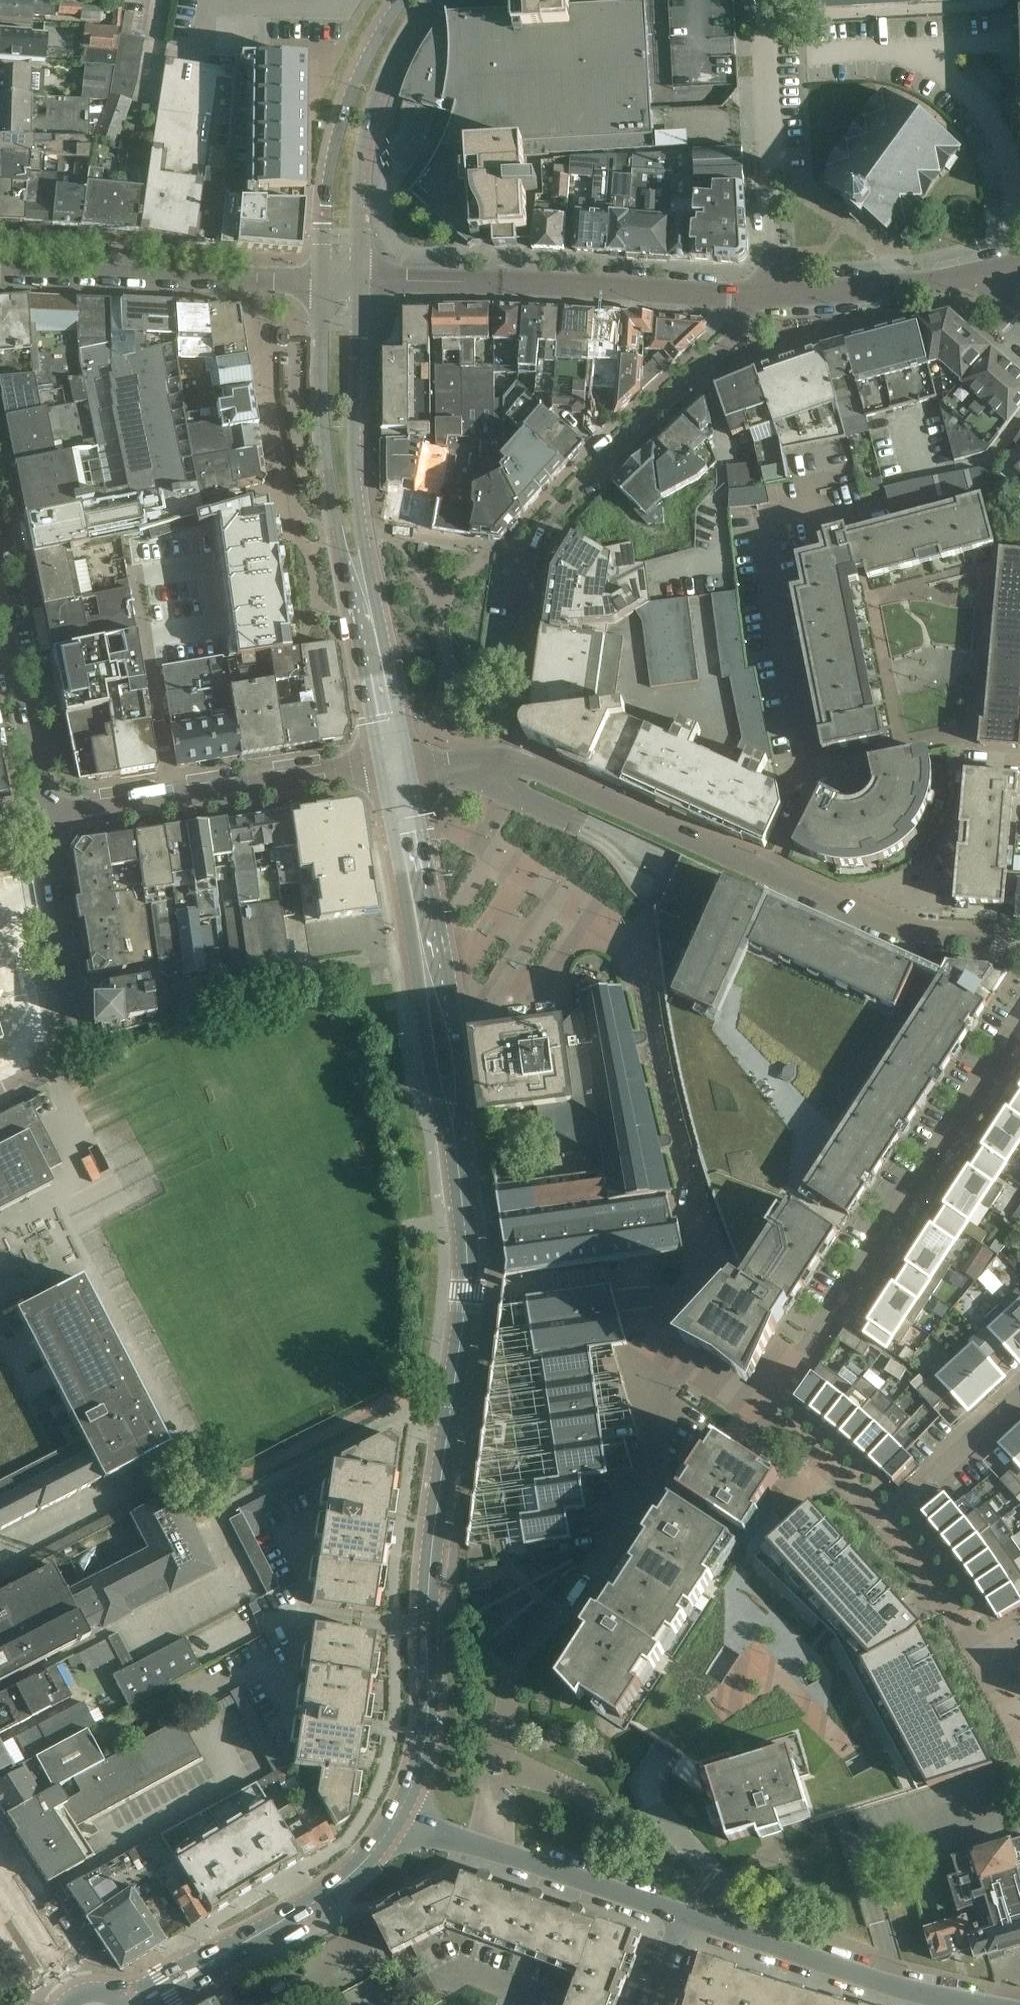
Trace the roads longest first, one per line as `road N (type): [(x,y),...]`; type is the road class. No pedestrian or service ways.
road 1 (tertiary): [(399,1813),(426,1733),(426,1590),(469,1290),(453,1124)]
road 2 (residential): [(502,762),(527,555),(544,526),(620,443),(742,327),(746,296)]
road 3 (residential): [(502,762),(539,771),(912,936),(1019,950)]
road 4 (residential): [(764,1411),(1019,1032)]
road 5 (unclassified): [(746,296),(355,281)]
road 6 (residential): [(43,820),(395,766)]
road 7 (residential): [(512,1670),(643,1483),(673,1361)]
road 8 (unclassified): [(677,1910),(917,1991),(996,2004)]
road 9 (residential): [(0,275),(318,284)]
road 10 (tertiary): [(318,284),(321,403),(335,512),(342,552),(363,592)]
road 11 (tertiary): [(363,592),(355,281)]
road 12 (residential): [(0,1092),(52,1060),(72,1003),(43,820)]
road 13 (tertiary): [(404,0),(345,107),(328,170),(318,284)]
road 14 (tertiary): [(355,281),(363,135),(389,62),(430,0)]
road 15 (residential): [(775,294),(757,0)]
road 16 (unclassified): [(399,1813),(677,1910)]
road 17 (tertiary): [(216,1956),(297,1914),(376,1848),(399,1813)]
road 18 (residential): [(43,820),(0,590)]
road 19 (tertiary): [(453,1124),(467,1061),(415,913)]
road 20 (tertiary): [(415,913),(429,1075),(453,1124)]
road 21 (unclassified): [(775,294),(934,285),(989,274)]
road 22 (residential): [(1019,1625),(980,1646),(935,1570),(887,1520)]
road 23 (residential): [(1019,1401),(887,1520)]
road 24 (tertiary): [(395,766),(363,592)]
road 25 (residential): [(673,1361),(638,1338),(700,1265),(699,1230)]
road 26 (residential): [(887,1520),(764,1411)]
road 27 (tertiary): [(415,913),(395,766)]
road 28 (residential): [(74,1993),(0,1876)]

